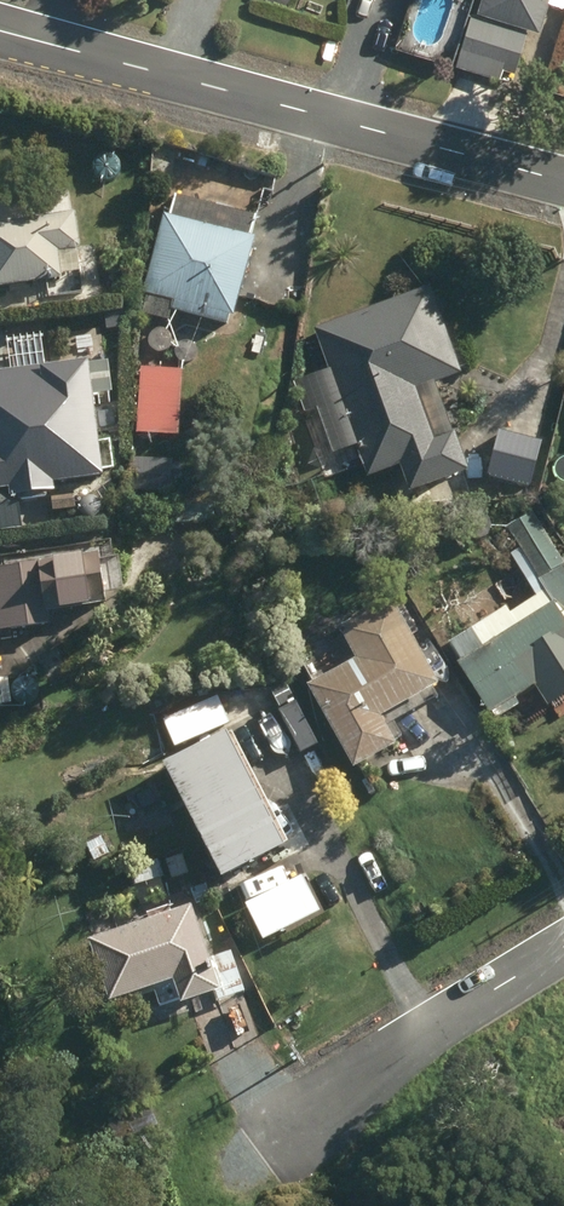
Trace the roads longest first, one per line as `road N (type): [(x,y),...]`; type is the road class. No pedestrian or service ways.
road 1 (residential): [(563,183),(0,30)]
road 2 (residential): [(290,1114),(563,946)]

